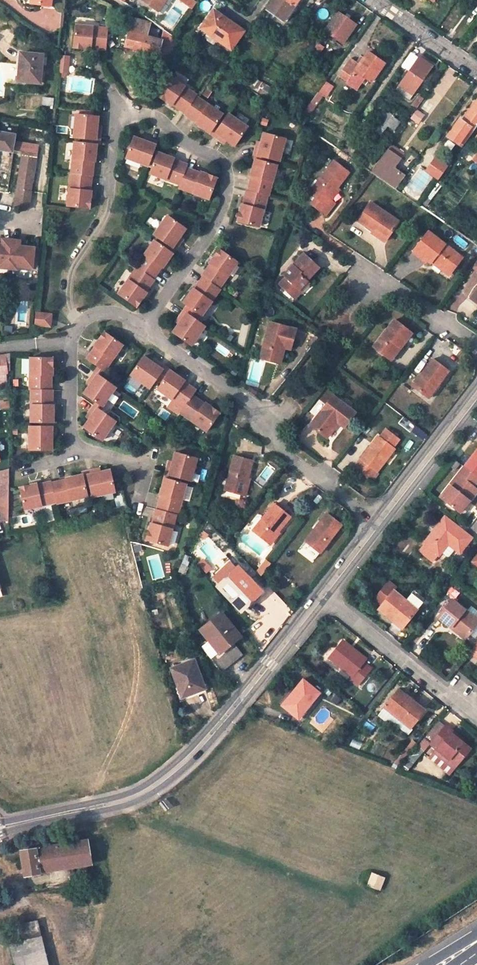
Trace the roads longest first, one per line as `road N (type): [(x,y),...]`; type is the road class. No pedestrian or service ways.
road 1 (residential): [(87,323),(75,318),(65,291),(101,223),(114,123),(124,109),(230,174),(226,200),(176,288),(141,330)]
road 2 (tertiary): [(322,591),(210,736),(171,772),(133,797),(0,828)]
road 3 (residential): [(141,330),(269,425),(290,459),(373,525)]
road 4 (residential): [(476,710),(322,591)]
road 5 (tertiary): [(476,391),(373,525)]
road 6 (residential): [(352,316),(379,287),(476,347)]
road 7 (unclassified): [(373,0),(476,73)]

